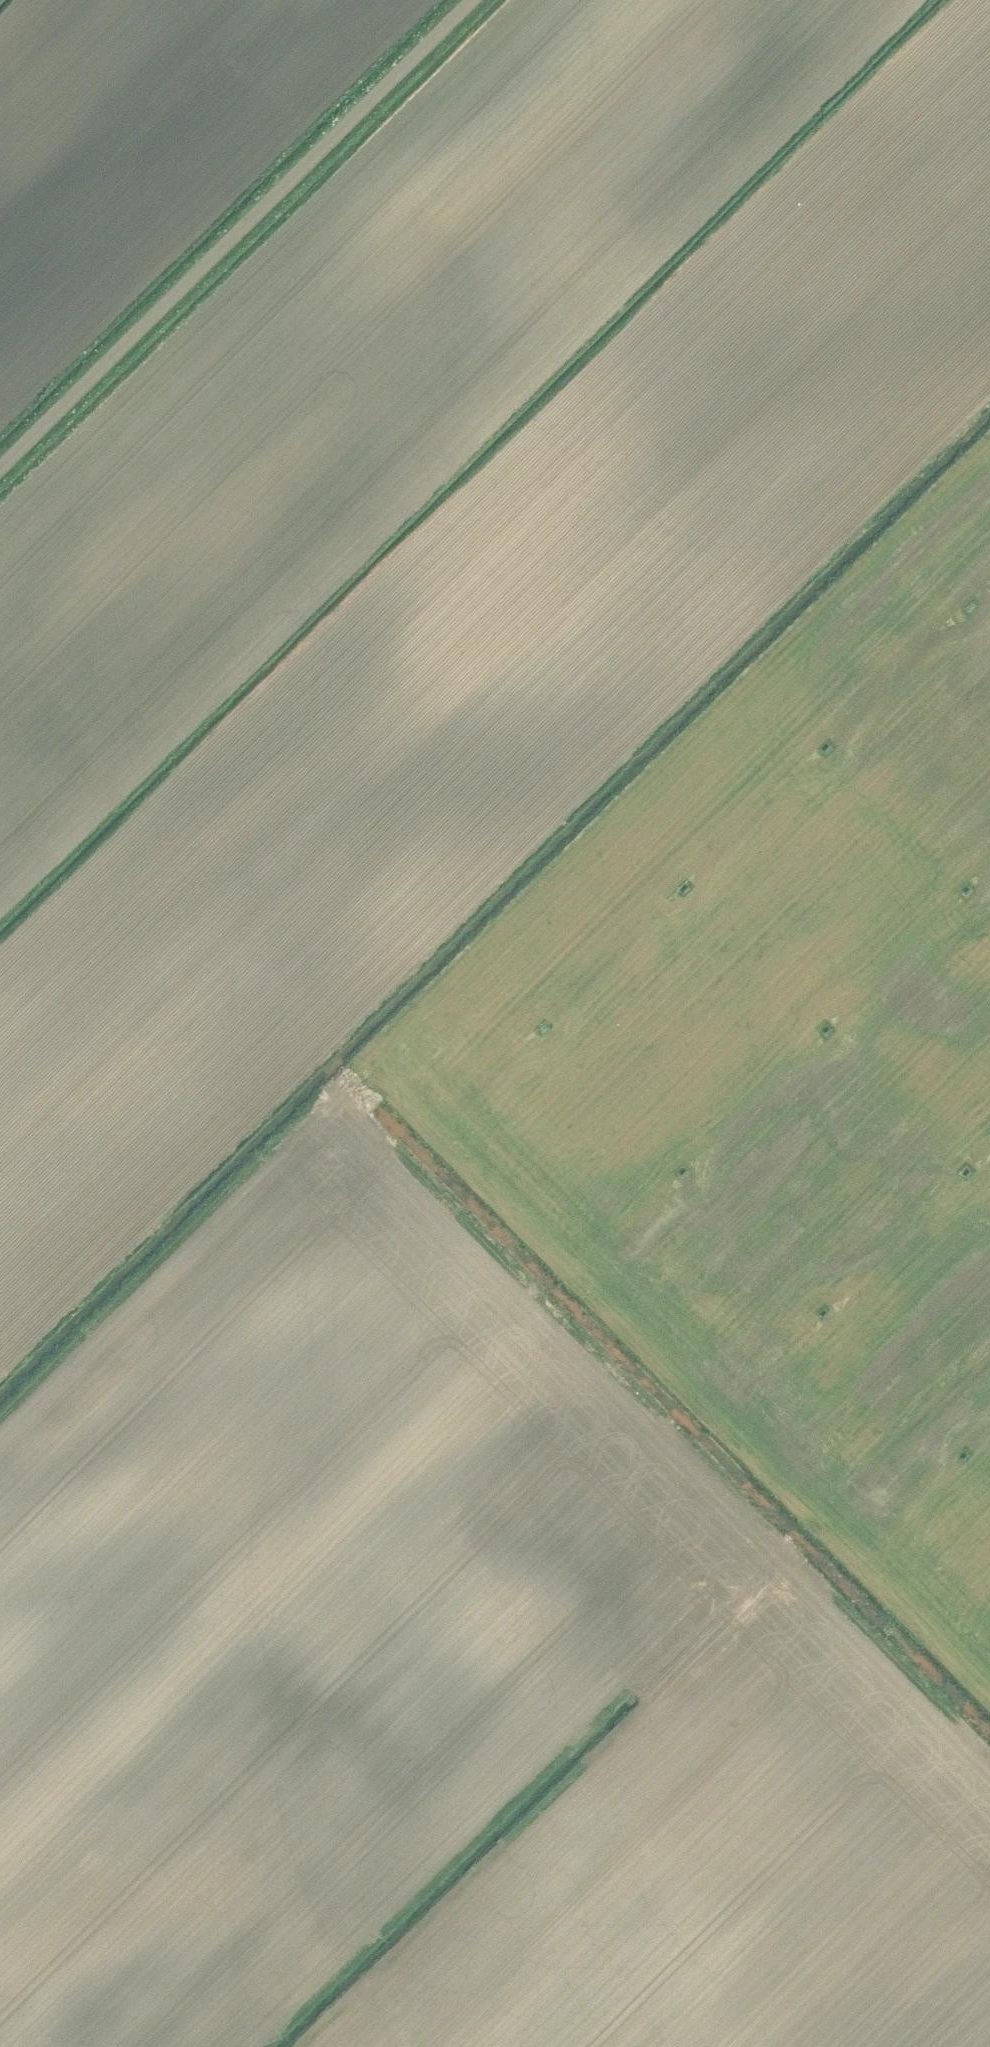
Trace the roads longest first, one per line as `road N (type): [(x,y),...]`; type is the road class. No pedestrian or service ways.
road 1 (unclassified): [(0,472),(476,0)]

